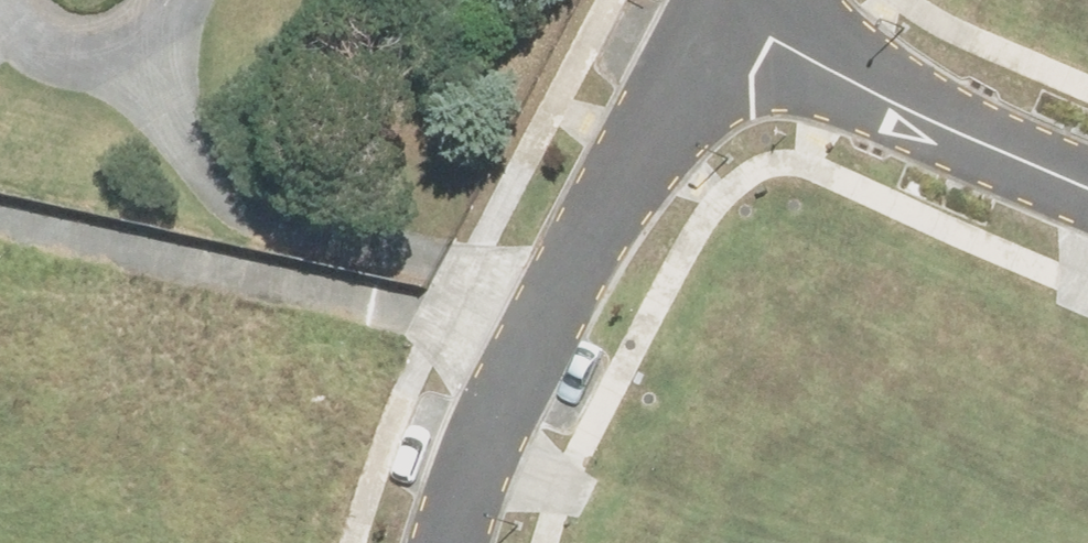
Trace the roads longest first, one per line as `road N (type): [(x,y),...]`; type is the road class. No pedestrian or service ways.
road 1 (residential): [(536,332),(0,219)]
road 2 (residential): [(718,12),(1087,171)]
road 3 (residential): [(536,332),(718,12)]
road 4 (residential): [(455,542),(501,402),(536,332)]

